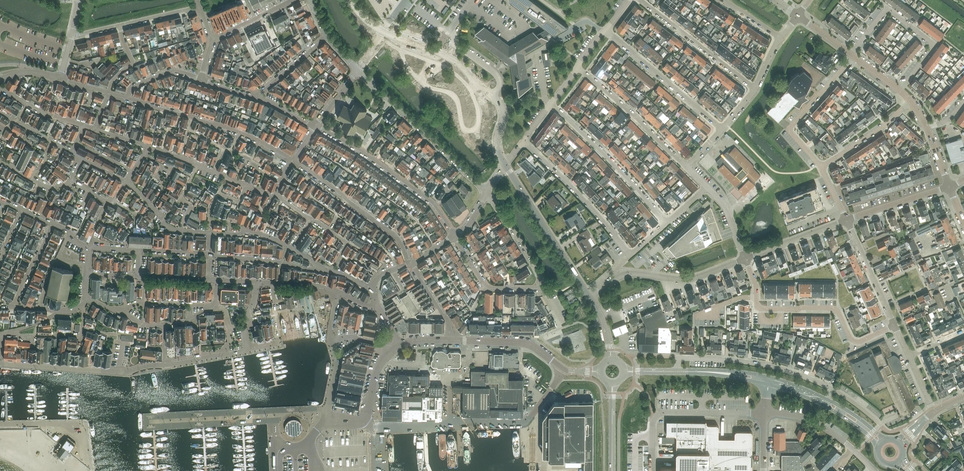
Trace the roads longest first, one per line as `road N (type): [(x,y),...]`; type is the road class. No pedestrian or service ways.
road 1 (unclassified): [(370,427),(527,420),(564,370)]
road 2 (secondary): [(498,152),(465,71),(382,32)]
road 3 (residential): [(488,193),(358,70)]
road 4 (residential): [(316,126),(429,200),(454,236)]
road 5 (residential): [(852,56),(886,9),(935,45),(900,90)]
road 6 (unclassified): [(832,389),(738,361),(678,358),(678,372)]
road 7 (residential): [(550,104),(667,223)]
road 8 (residential): [(894,325),(857,342),(834,309),(761,308),(756,297)]
road 9 (unclassified): [(589,296),(625,274),(689,279),(745,259)]
road 10 (unclassified): [(164,365),(125,372),(1,362)]
road 11 (unclassified): [(651,470),(652,424),(661,413),(764,413)]
road 12 (residential): [(410,263),(393,234),(293,160)]
road 13 (residential): [(630,255),(523,141)]
road 14 (residential): [(605,29),(721,129)]
road 15 (residential): [(686,167),(577,67)]
road 16 (residential): [(821,167),(788,129),(852,56)]
road 17 (secondary): [(589,296),(510,173)]
road 18 (residential): [(755,89),(640,0)]
road 19 (unclassified): [(564,370),(528,344),(450,340)]

